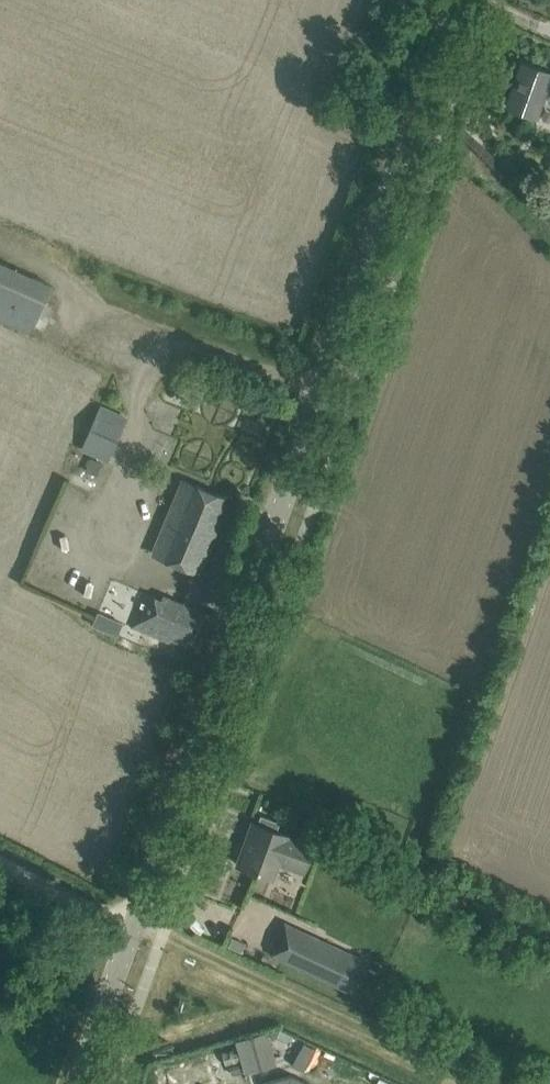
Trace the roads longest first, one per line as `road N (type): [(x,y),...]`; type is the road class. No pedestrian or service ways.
road 1 (tertiary): [(133,929),(459,0)]
road 2 (tertiary): [(77,1083),(133,929)]
road 3 (unclassified): [(133,929),(0,872)]

